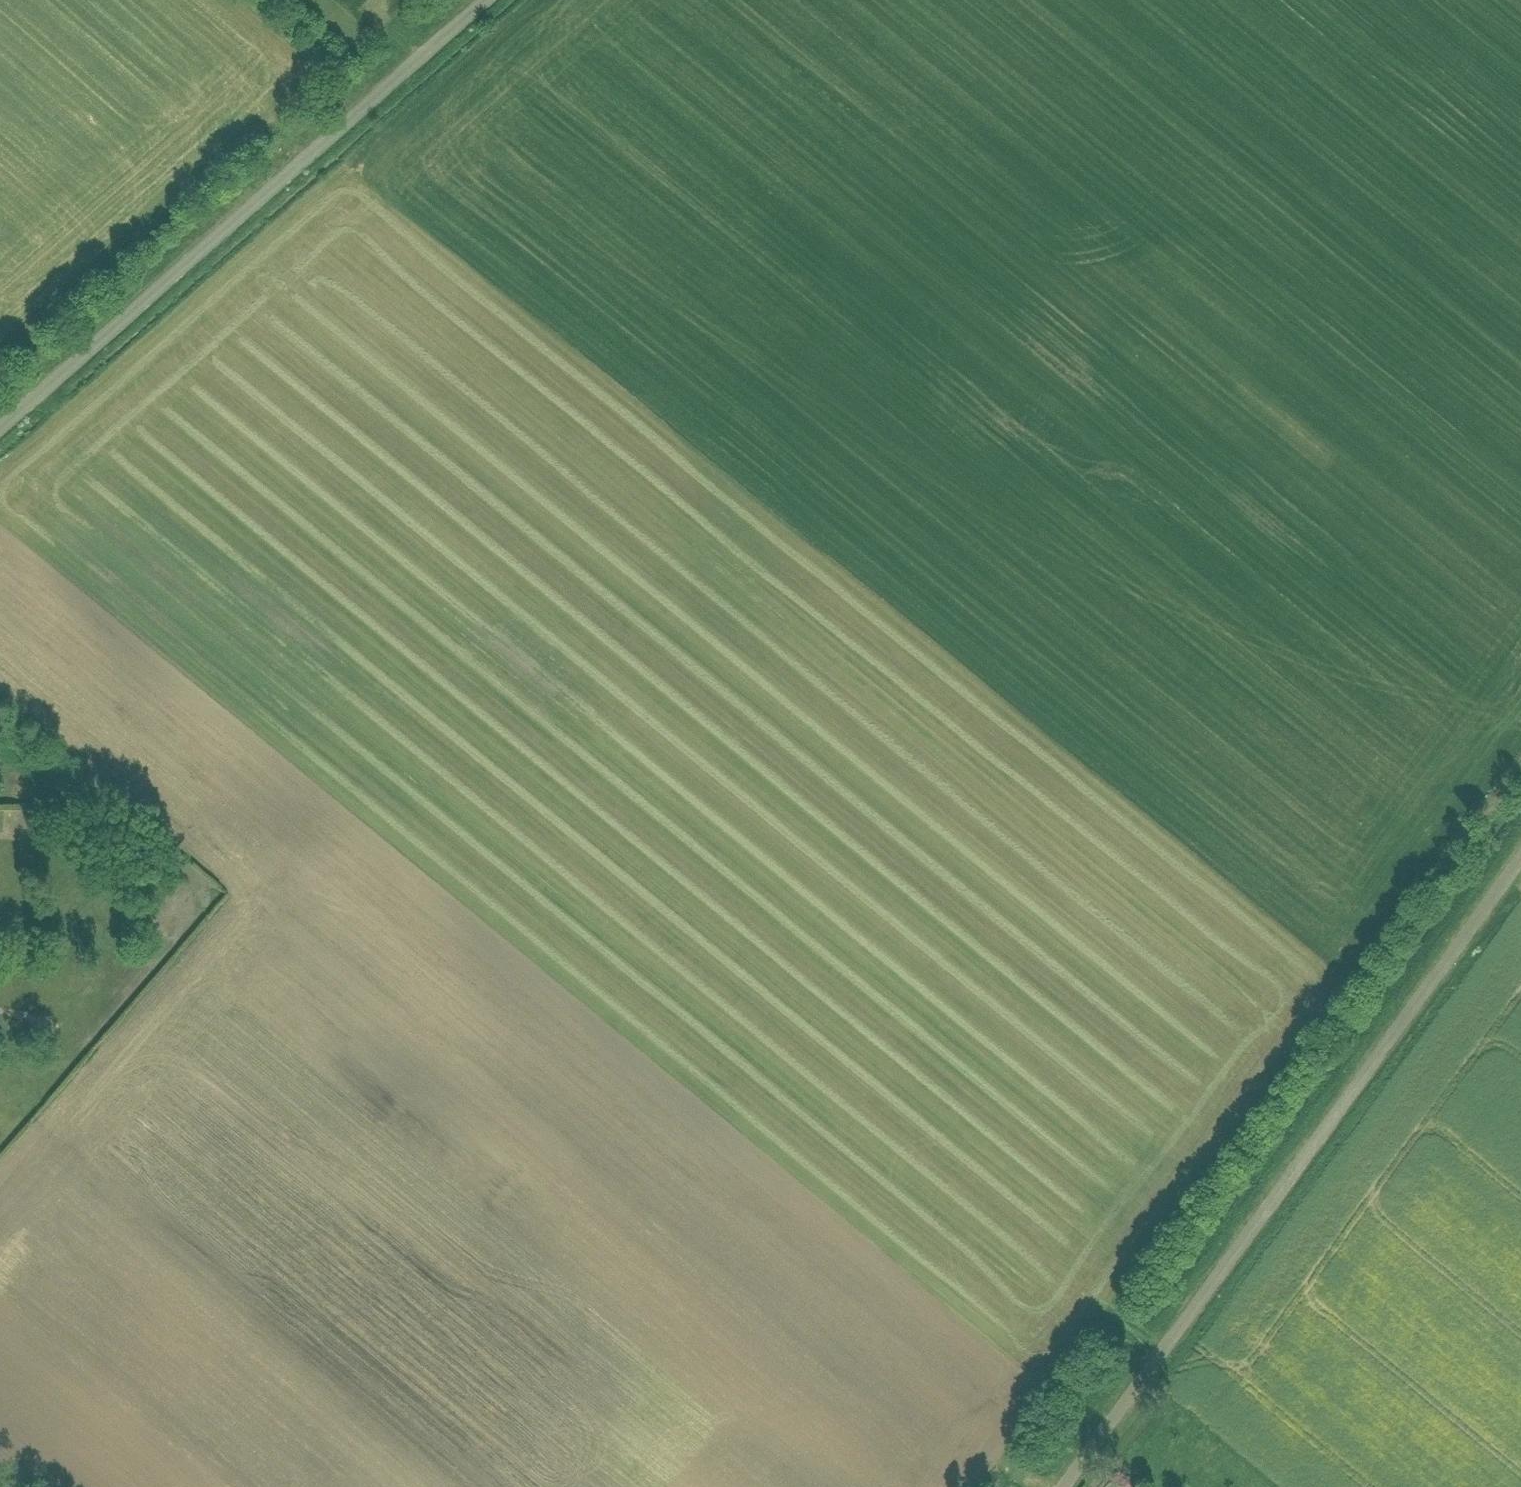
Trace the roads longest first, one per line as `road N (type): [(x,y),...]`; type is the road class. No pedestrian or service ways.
road 1 (unclassified): [(1058,1486),(1520,854)]
road 2 (unclassified): [(0,424),(487,0)]

